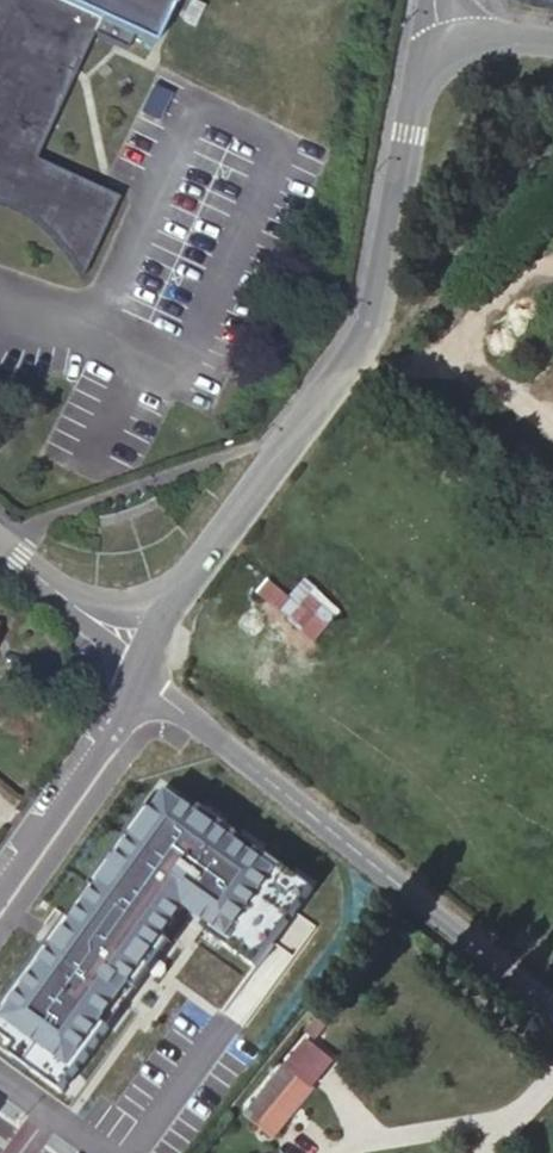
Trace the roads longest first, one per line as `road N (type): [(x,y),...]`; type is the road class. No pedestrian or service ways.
road 1 (residential): [(147,661),(182,592),(374,335),(420,98),(430,71),(451,52)]
road 2 (unclassified): [(329,824),(552,1002)]
road 3 (unclassified): [(329,824),(138,678)]
road 4 (residential): [(101,743),(0,884)]
road 5 (residential): [(16,558),(147,661)]

